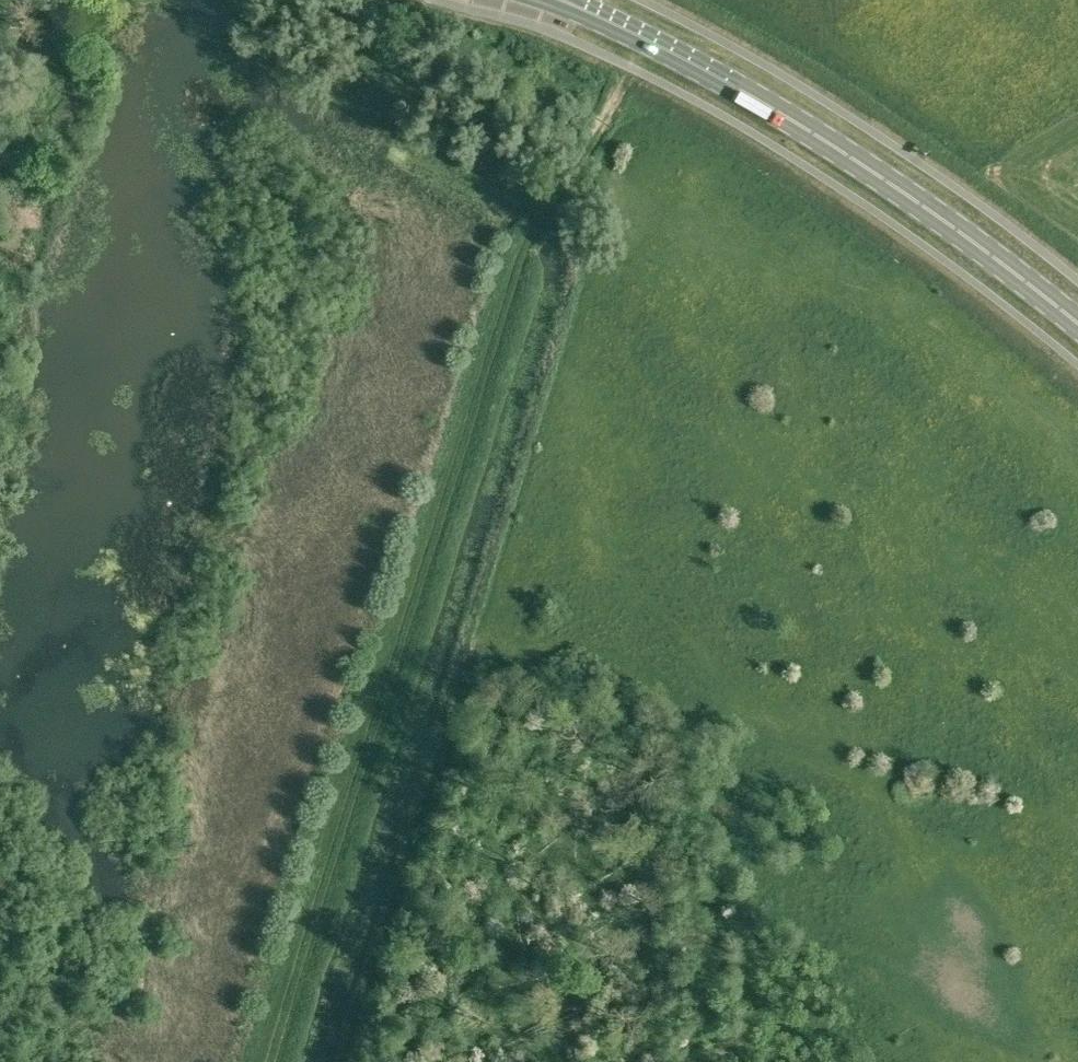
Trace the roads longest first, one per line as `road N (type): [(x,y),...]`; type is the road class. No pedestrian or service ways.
road 1 (primary): [(1077,327),(884,182),(677,56),(577,8)]

